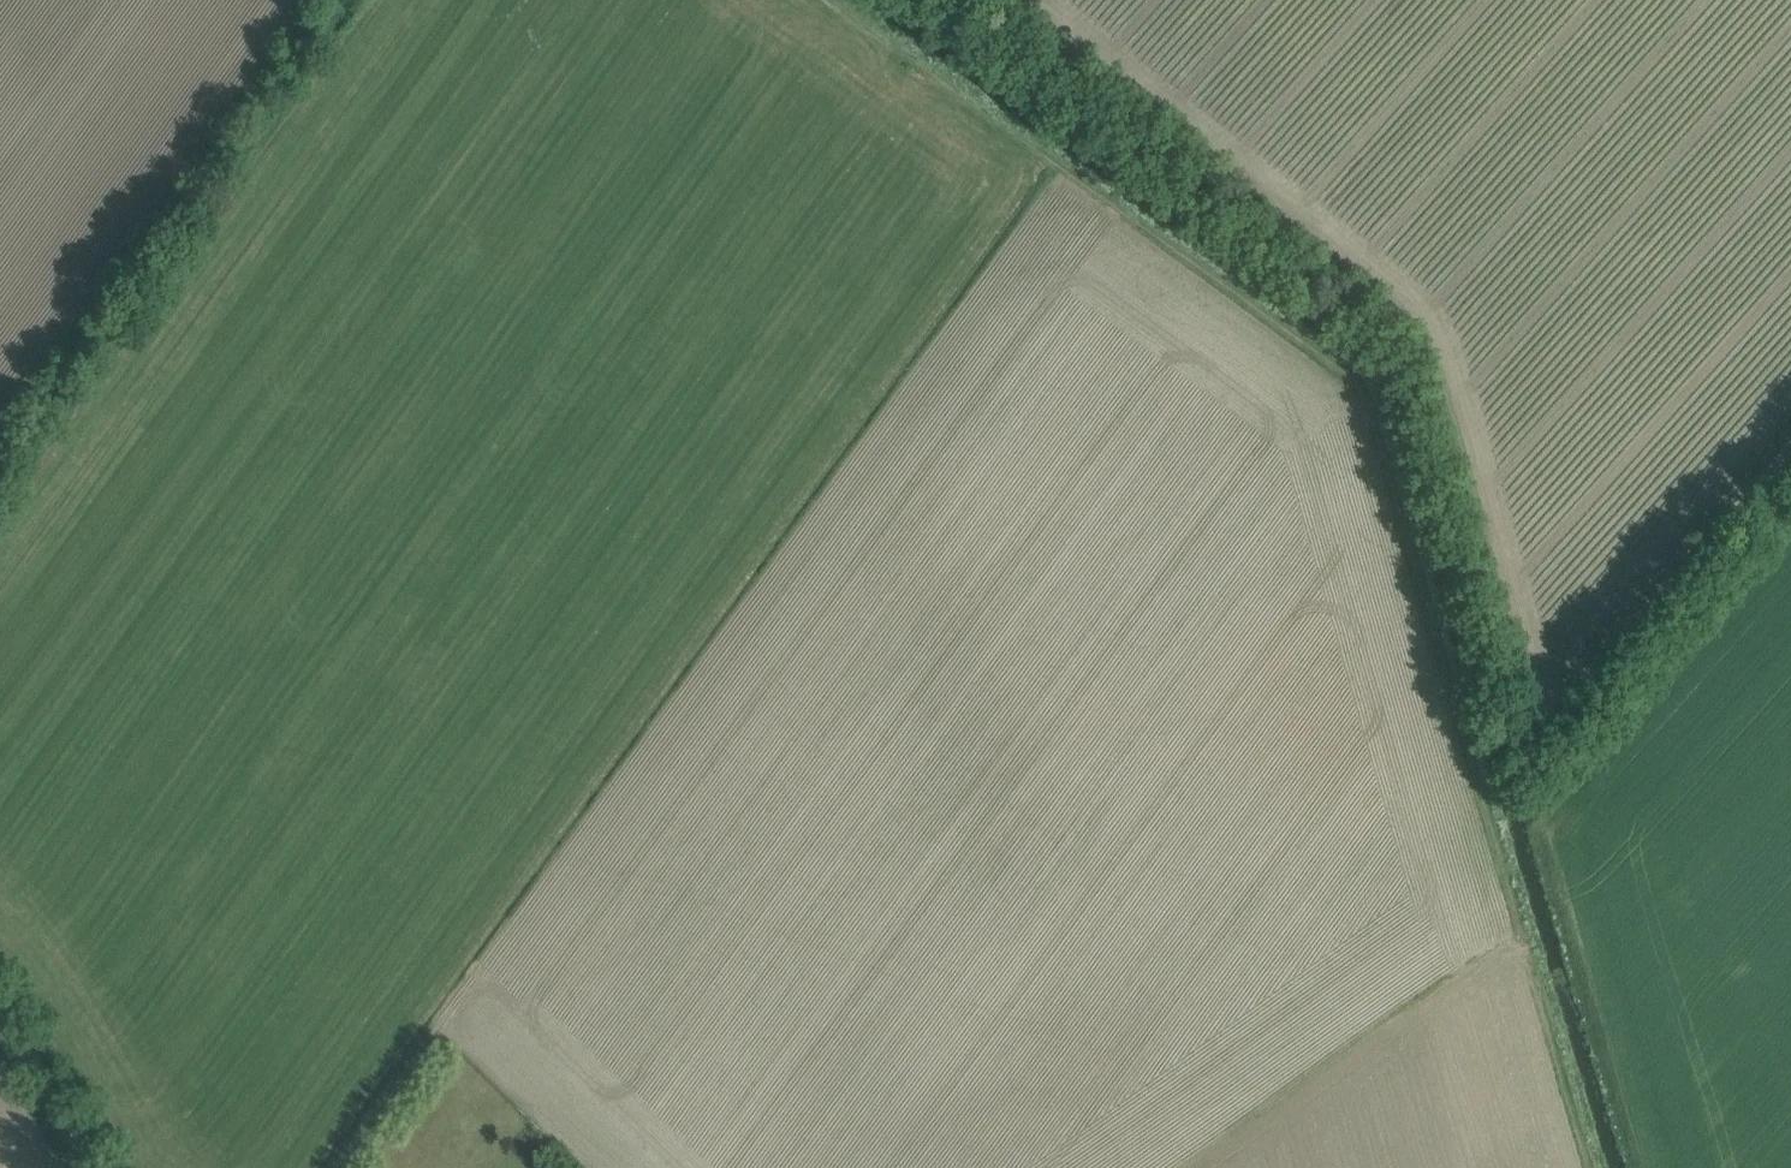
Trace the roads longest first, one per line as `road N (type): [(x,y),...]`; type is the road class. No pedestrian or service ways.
road 1 (track): [(0,1039),(87,1167)]

